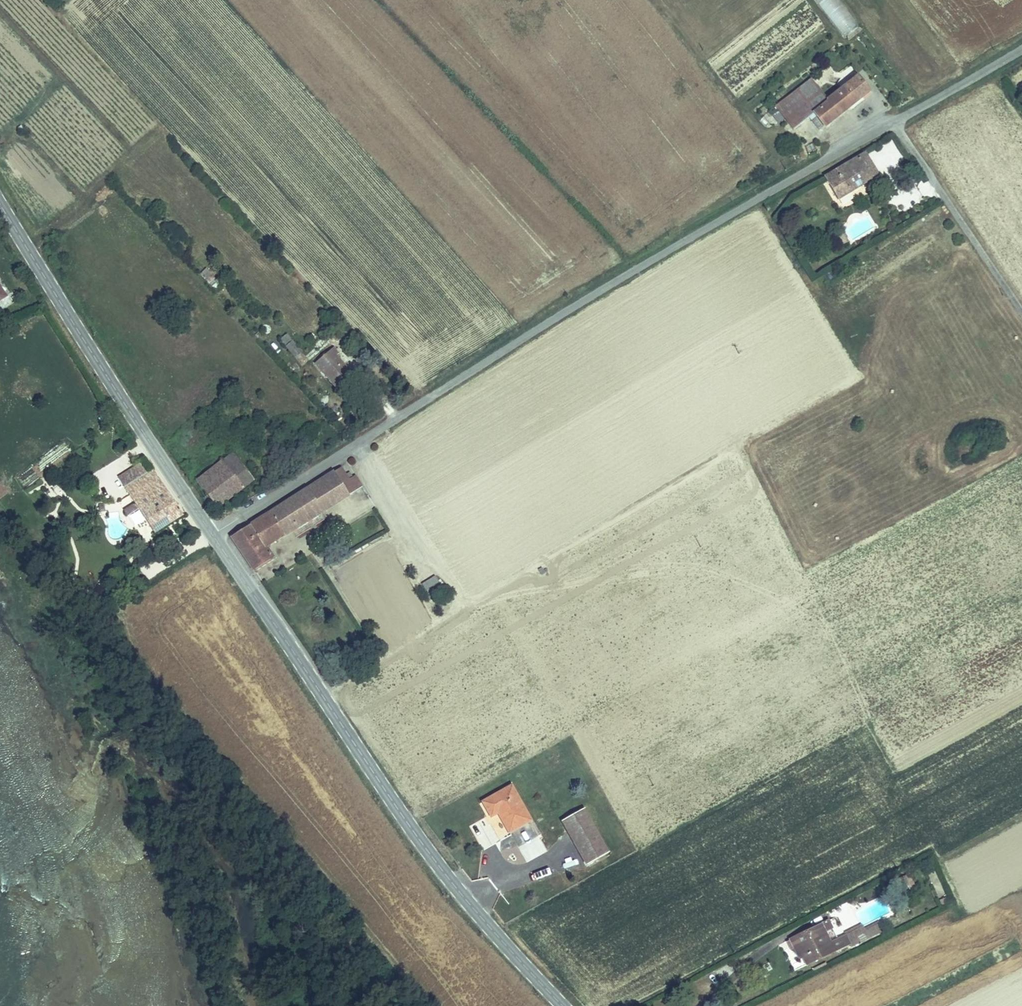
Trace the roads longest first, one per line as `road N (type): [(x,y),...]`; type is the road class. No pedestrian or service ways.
road 1 (unclassified): [(211,533),(581,301),(1021,48)]
road 2 (tertiary): [(211,533),(399,813),(564,1005)]
road 3 (tertiary): [(0,204),(211,533)]

